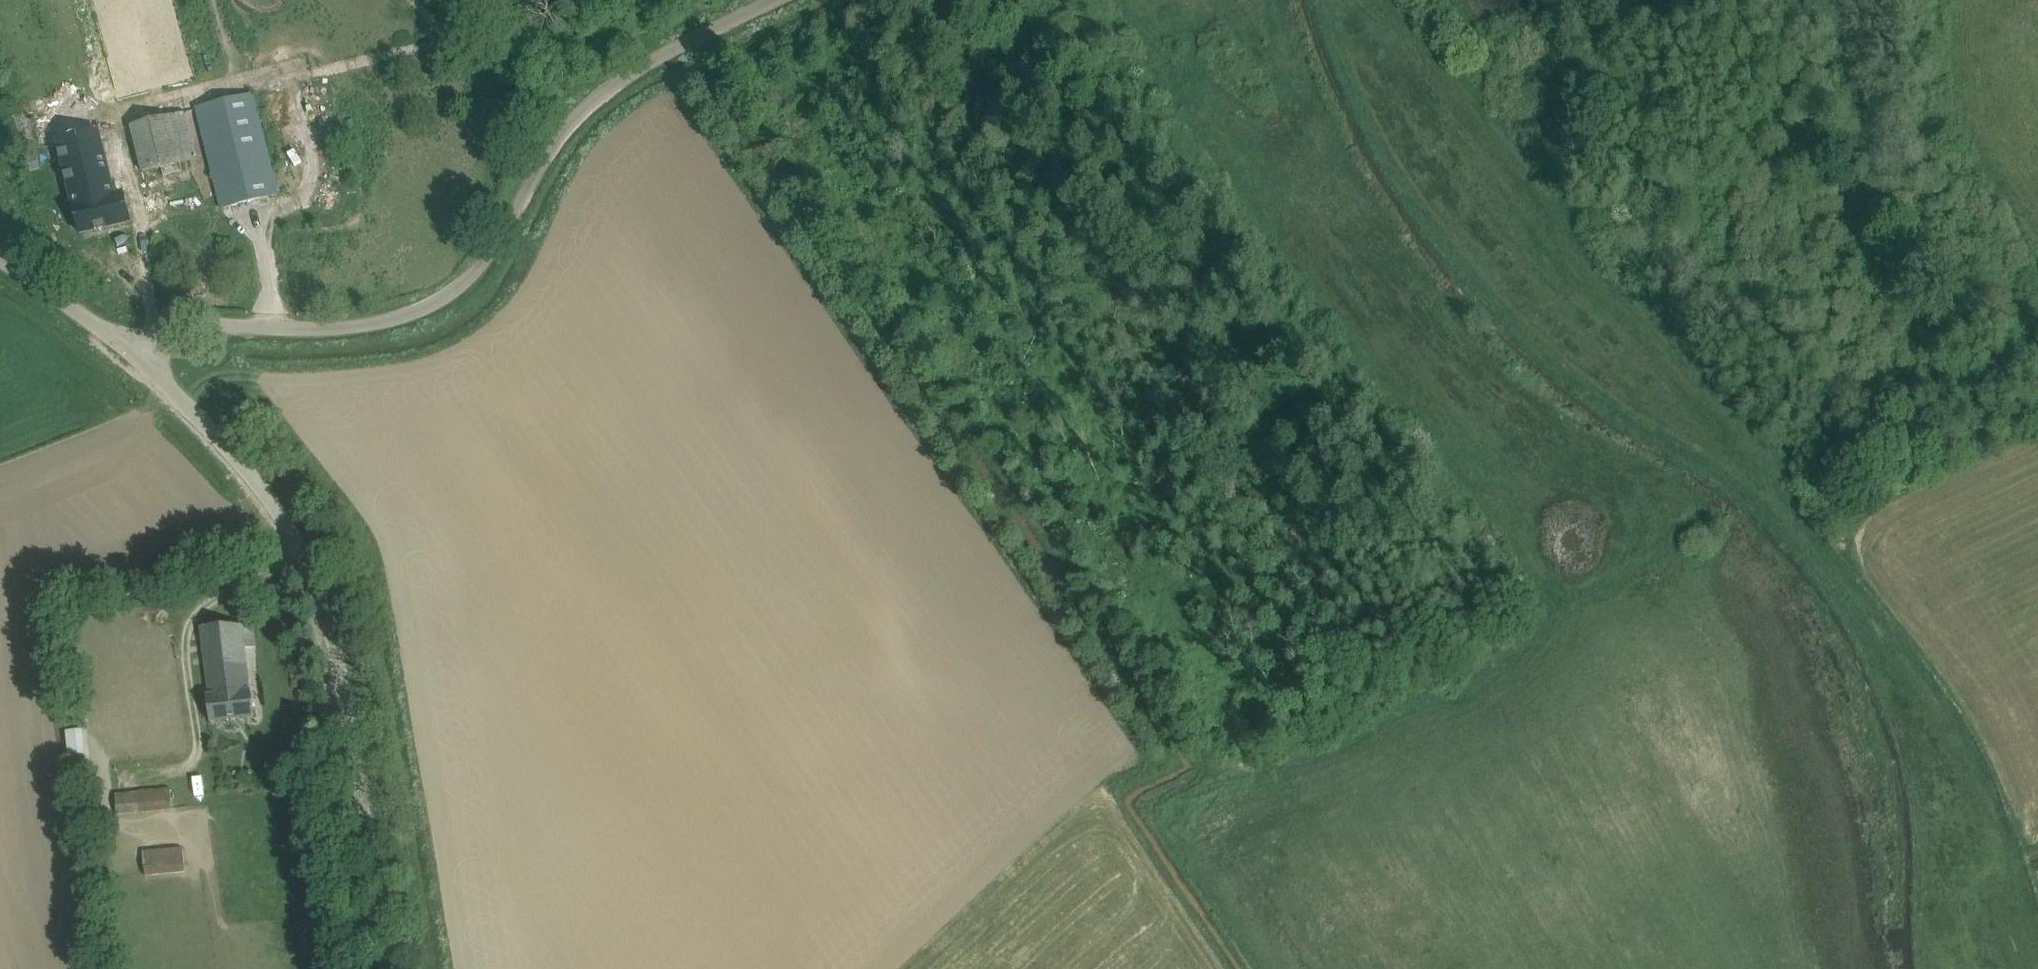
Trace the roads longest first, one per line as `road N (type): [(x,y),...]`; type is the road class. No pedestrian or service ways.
road 1 (unclassified): [(139,349),(379,335),(423,321),(453,303),(573,115),(606,88),(792,0)]
road 2 (unclassified): [(403,968),(340,625),(320,567),(139,349)]
road 3 (unclassified): [(139,349),(0,257)]

